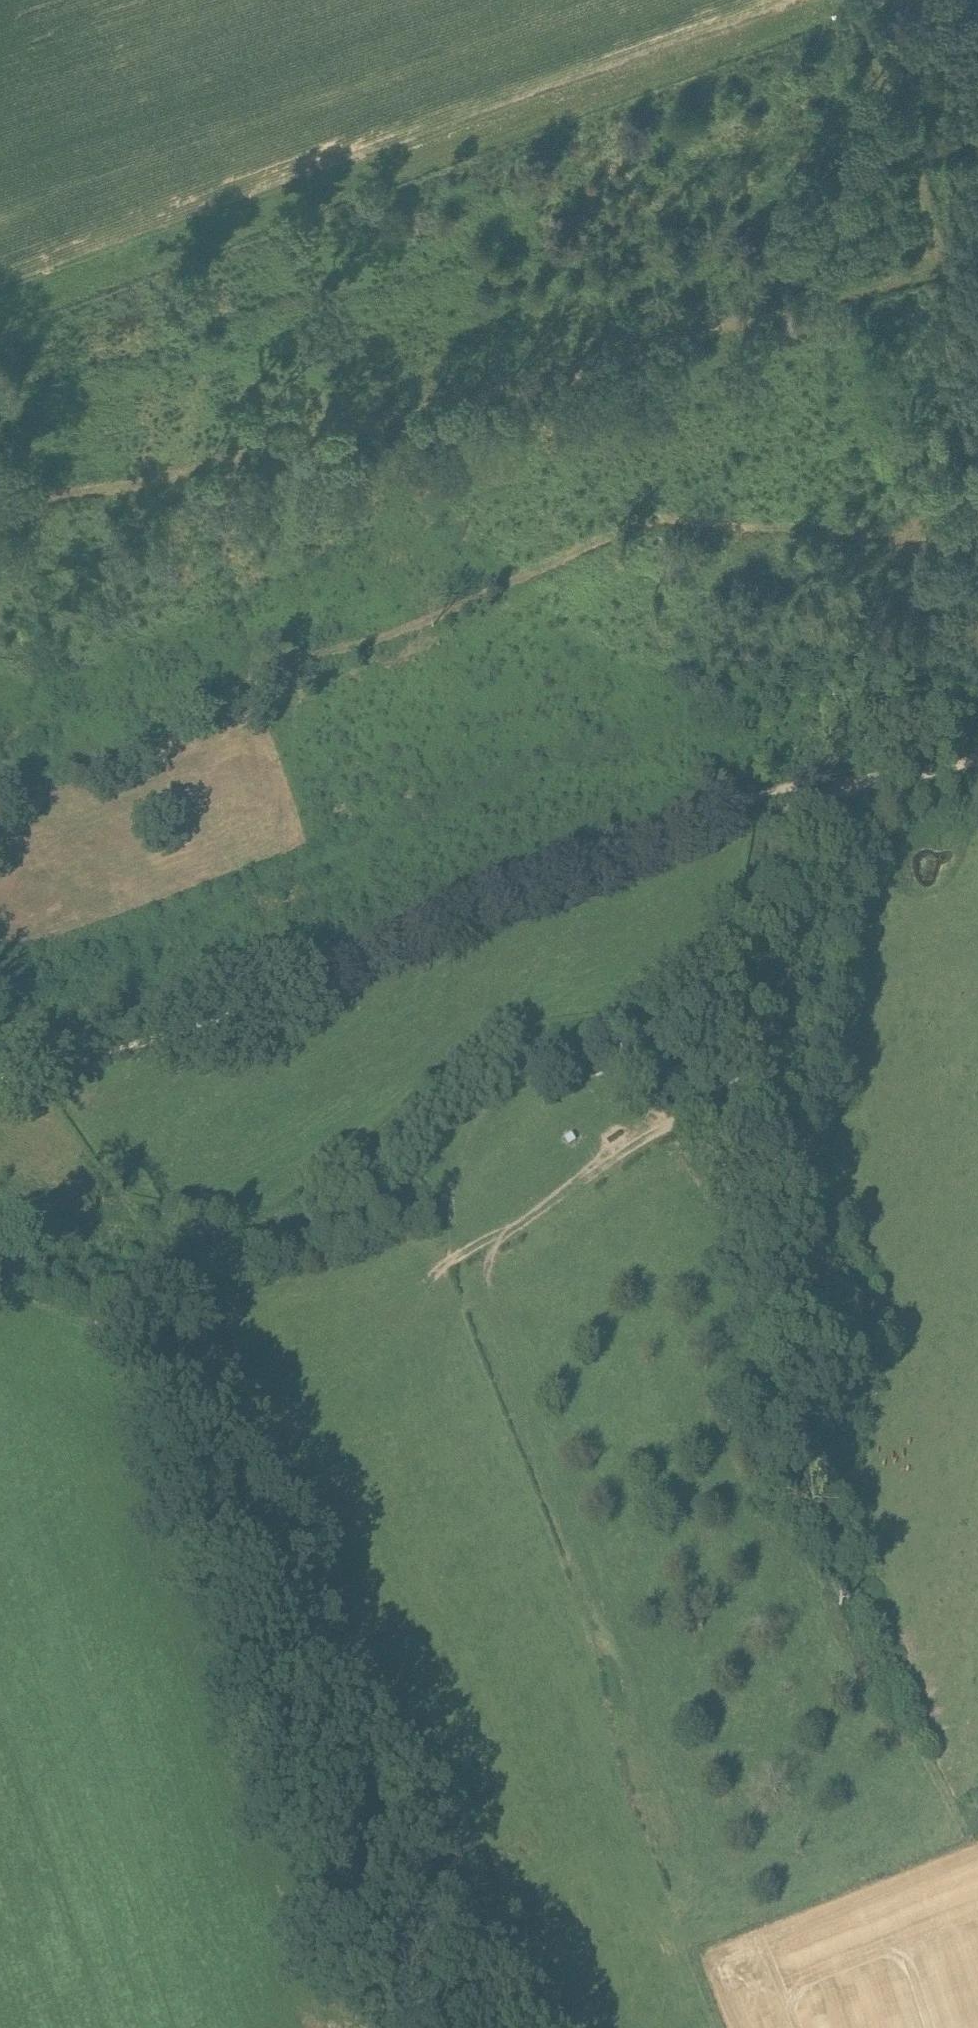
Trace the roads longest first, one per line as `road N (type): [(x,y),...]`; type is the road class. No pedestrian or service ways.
road 1 (track): [(0,504),(143,485),(718,328),(895,293),(926,275),(932,226),(852,0)]
road 2 (track): [(977,529),(843,532),(654,521),(365,641),(284,660),(196,670),(0,653)]
road 3 (track): [(0,1076),(42,1076),(256,1005),(478,898),(764,791),(846,783)]
road 4 (track): [(846,783),(814,861),(771,1023),(728,1099),(728,1122),(734,1180),(781,1249),(809,1319),(813,1356),(801,1455),(844,1581)]
road 5 (track): [(284,660),(178,729)]

